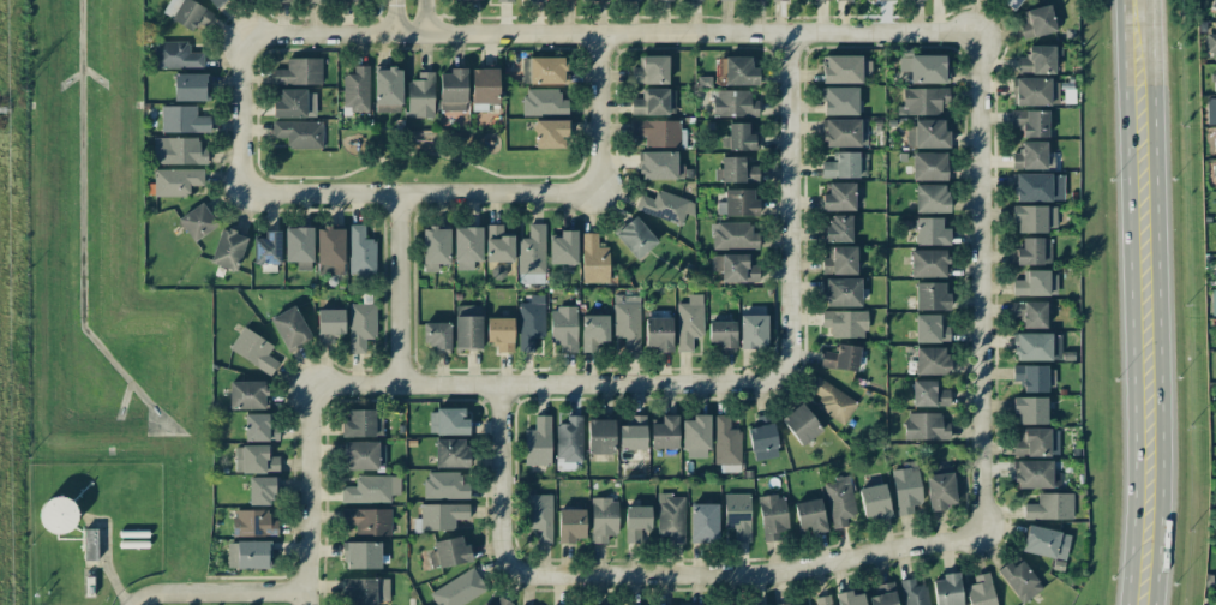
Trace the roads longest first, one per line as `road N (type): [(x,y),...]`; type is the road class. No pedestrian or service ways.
road 1 (residential): [(787,272),(787,359),(774,377),(748,385),(349,385),(322,394),(310,418),(305,592)]
road 2 (residential): [(976,38),(791,32),(248,42)]
road 3 (secondary): [(1113,0),(1125,461),(1117,604)]
road 4 (secondary): [(1153,604),(1161,461),(1150,0)]
road 5 (residential): [(976,38),(981,531)]
road 6 (residential): [(981,531),(731,575),(535,576),(516,567)]
road 7 (residential): [(592,187),(268,196),(246,190)]
road 8 (residential): [(791,32),(787,272)]
road 9 (residential): [(399,194),(396,387)]
road 10 (residential): [(516,567),(502,540),(503,388)]
road 11 (residential): [(133,604),(148,594),(305,592)]
road 12 (residential): [(598,35),(592,187)]
road 13 (residential): [(248,42),(246,190)]

